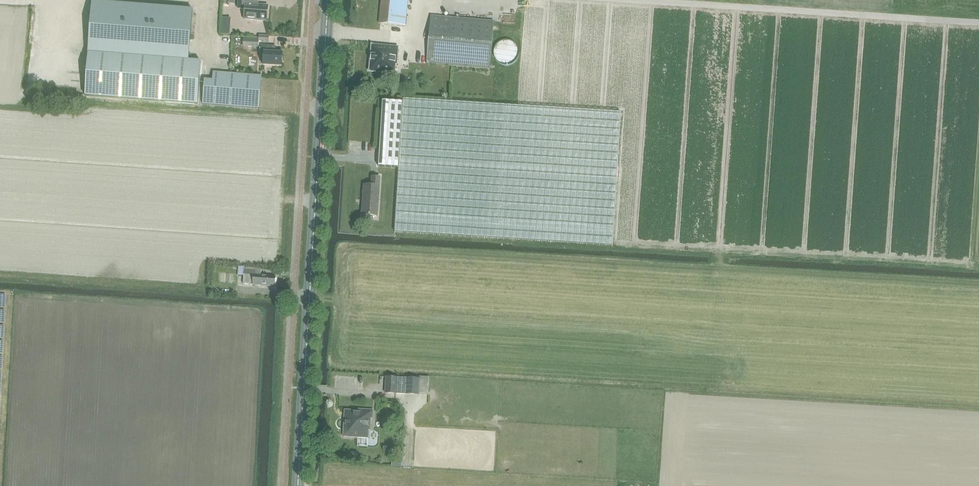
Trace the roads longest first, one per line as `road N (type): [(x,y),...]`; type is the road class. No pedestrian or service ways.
road 1 (tertiary): [(298,485),(328,0)]

